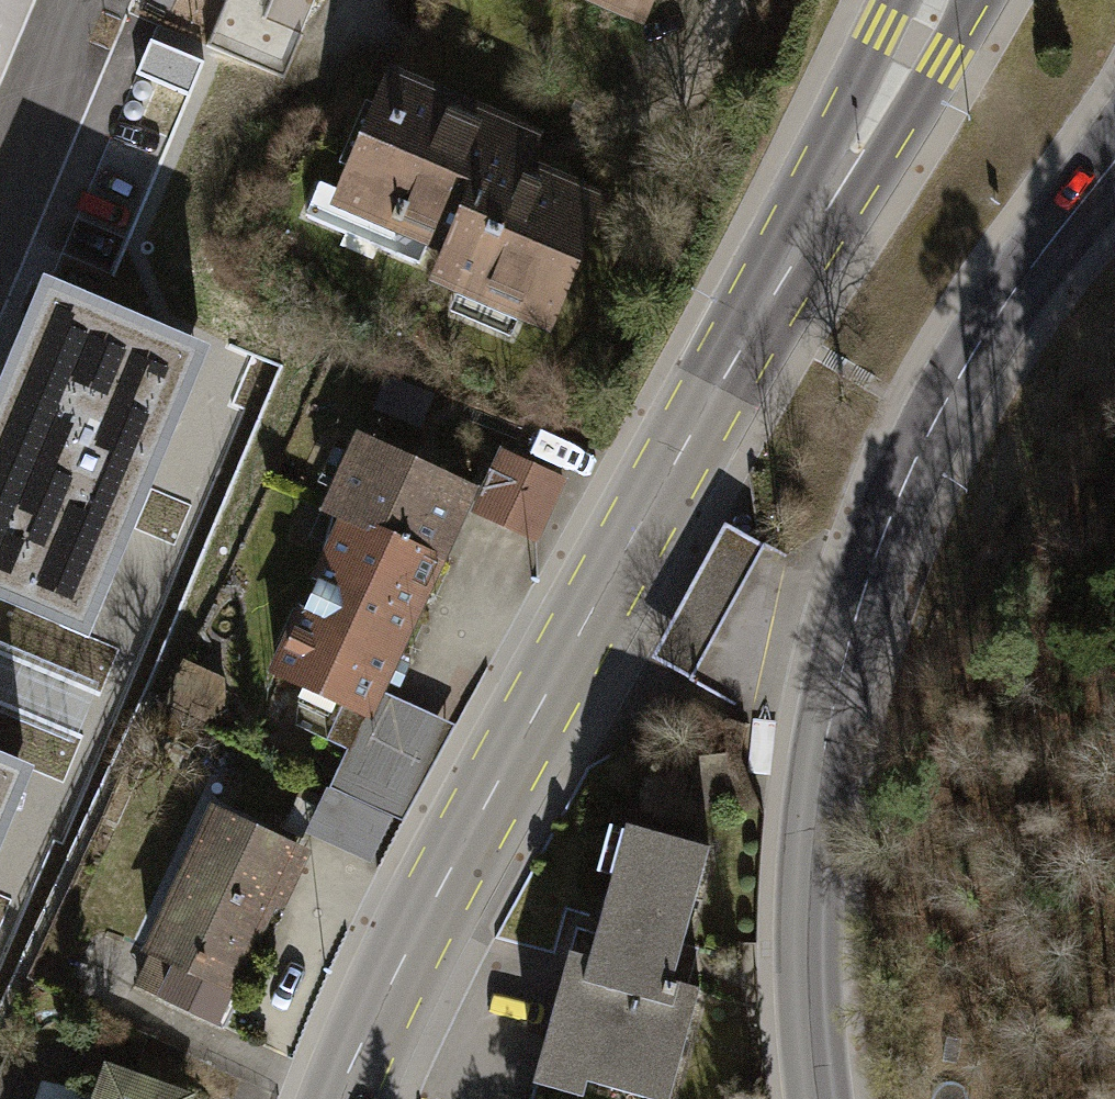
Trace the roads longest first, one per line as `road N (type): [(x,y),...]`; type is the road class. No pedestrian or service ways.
road 1 (secondary): [(343,1098),(436,896),(934,0)]
road 2 (secondary): [(1114,163),(989,332),(937,423),(859,615),(818,798),(808,993),(820,1098)]
road 3 (residential): [(0,206),(64,50),(63,0)]

